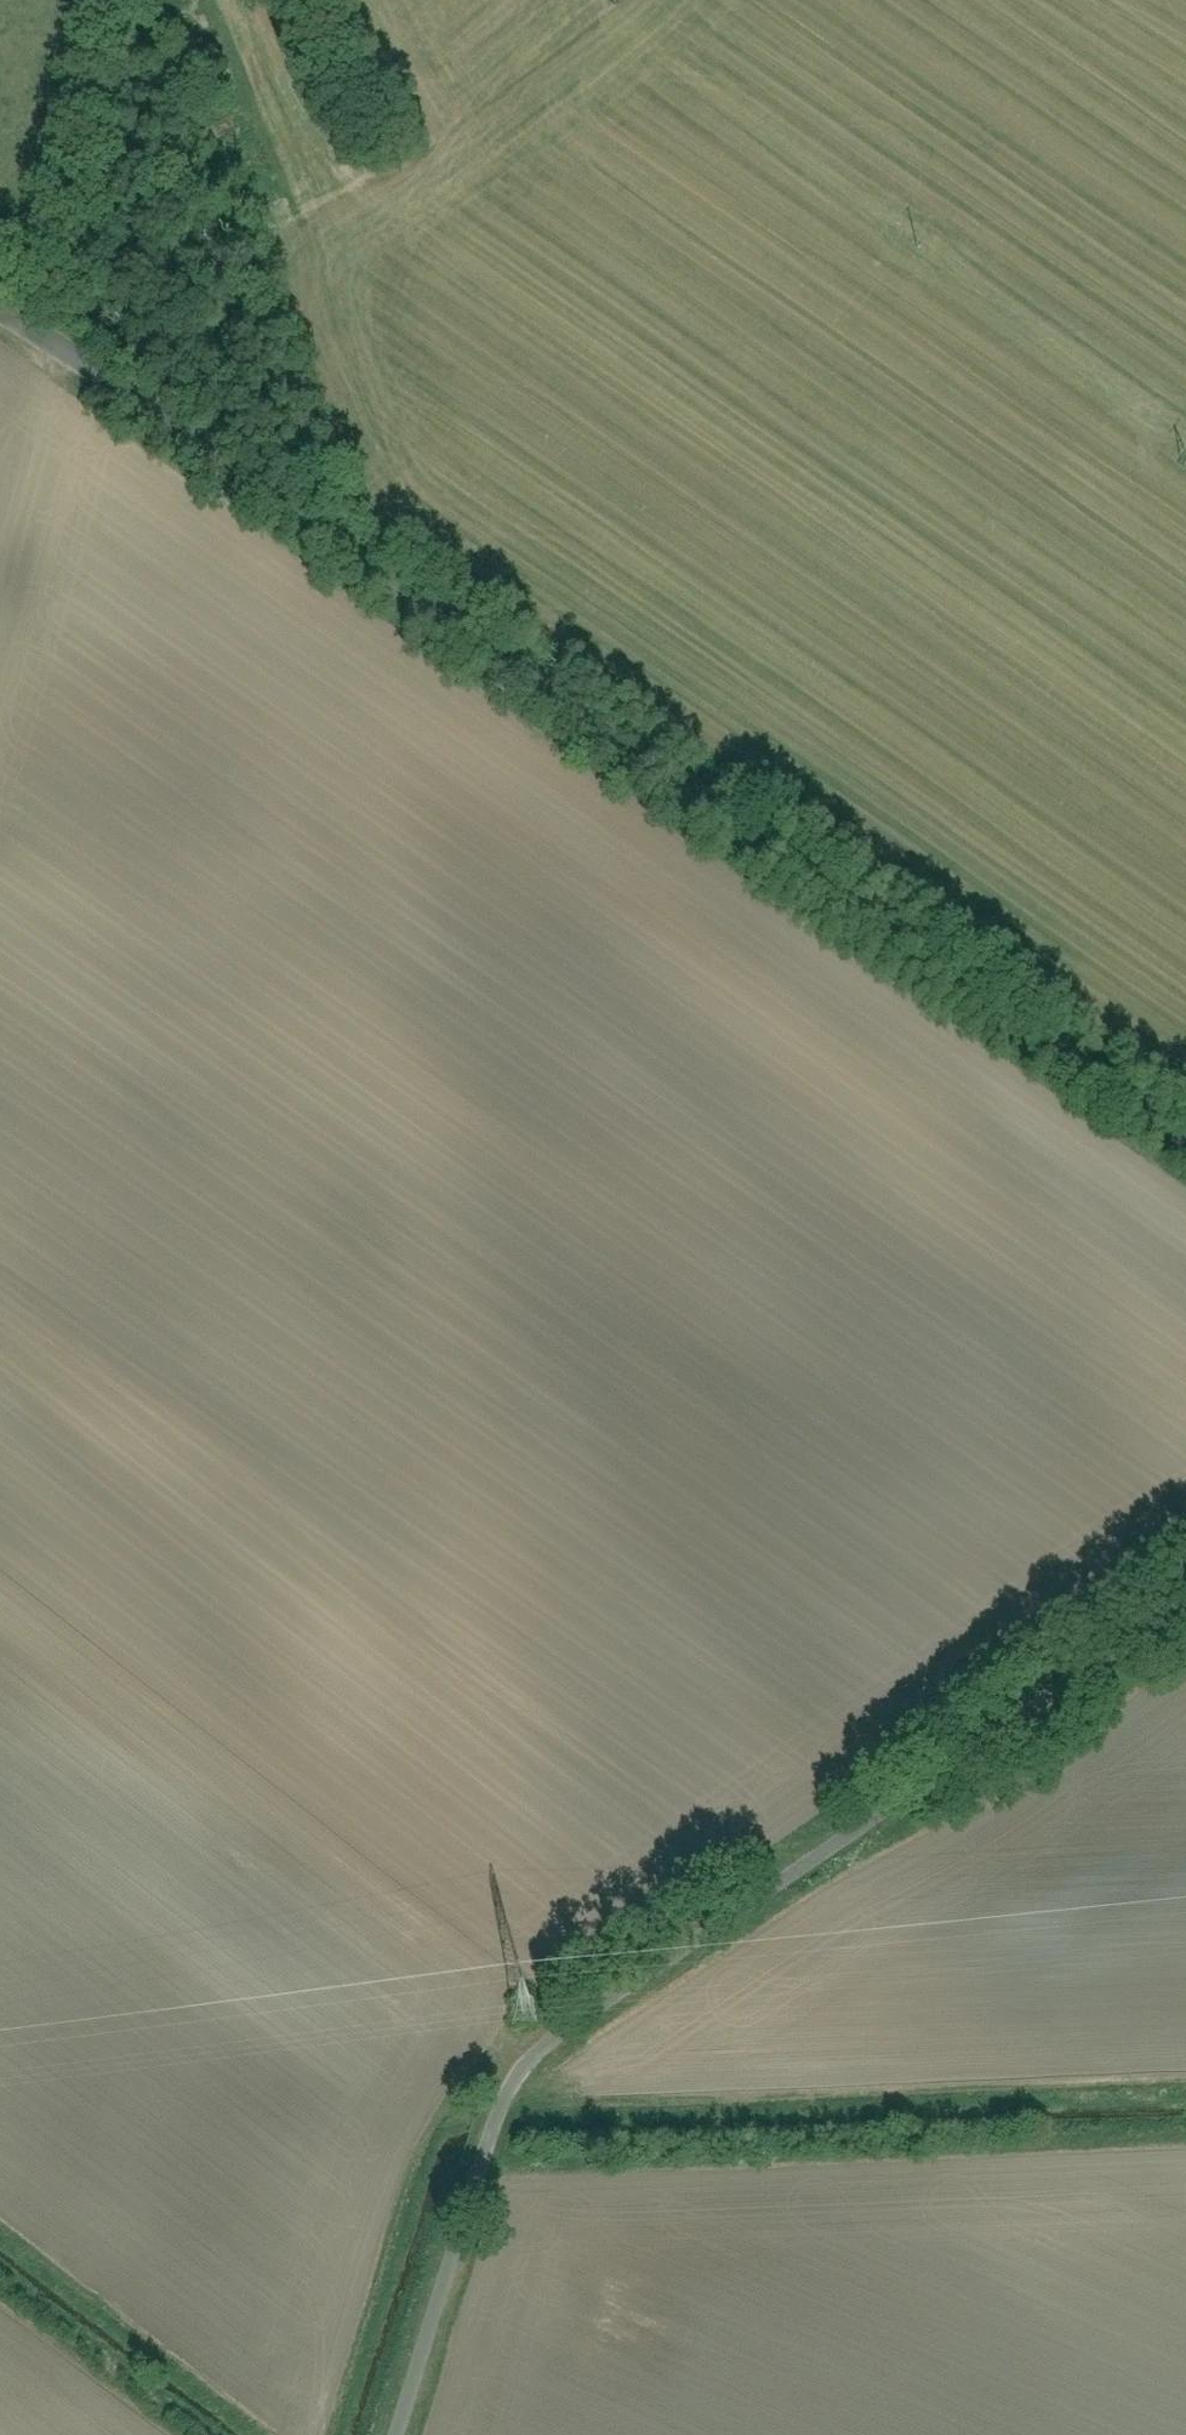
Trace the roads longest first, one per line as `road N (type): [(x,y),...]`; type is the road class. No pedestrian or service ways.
road 1 (unclassified): [(0,339),(1185,1124)]
road 2 (unclassified): [(1185,1620),(521,2064),(471,2179),(396,2434)]

